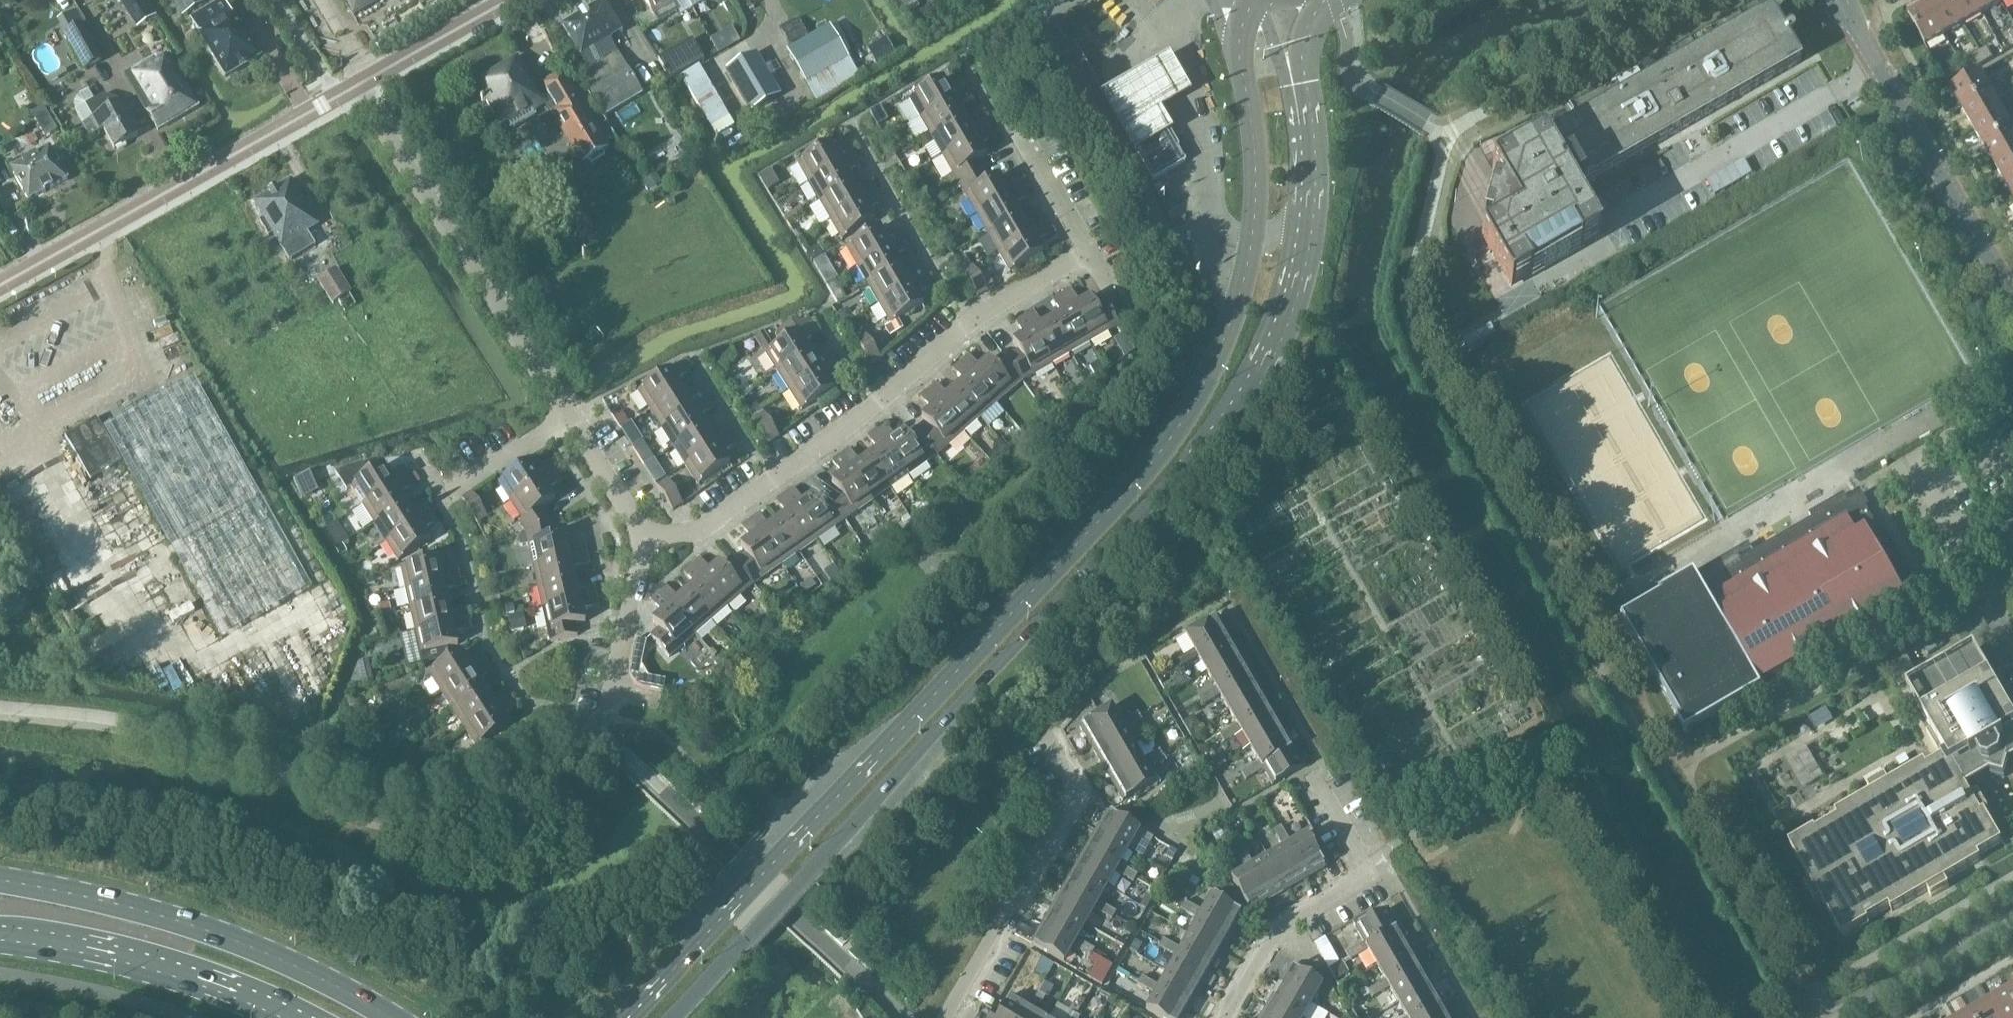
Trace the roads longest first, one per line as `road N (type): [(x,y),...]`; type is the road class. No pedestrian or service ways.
road 1 (secondary): [(1239,5),(1236,31),(1254,138),(1254,224),(1239,303),(1192,407),(1139,477),(628,1017)]
road 2 (secondary): [(673,1017),(1221,420),(1273,328),(1297,245),(1303,160),(1294,85)]
road 3 (residential): [(647,536),(697,529),(872,406),(993,303),(1087,251),(1022,133)]
road 4 (secondary): [(391,1017),(225,936),(0,881)]
road 5 (residential): [(569,416),(375,112),(345,91)]
road 6 (residential): [(0,285),(345,91)]
road 7 (residential): [(1837,0),(2012,297)]
road 8 (residential): [(945,1017),(1069,804),(1073,785),(1043,730)]
road 9 (residential): [(1227,1017),(1281,928),(1368,877),(1317,780)]
road 10 (secondary): [(0,940),(207,988),(274,1017)]
road 11 (residential): [(1844,1017),(2012,918)]
road 12 (unclassified): [(345,91),(509,0)]
road 13 (residential): [(647,536),(569,416)]
road 14 (residential): [(617,670),(647,536)]
road 15 (residential): [(457,490),(569,416)]

